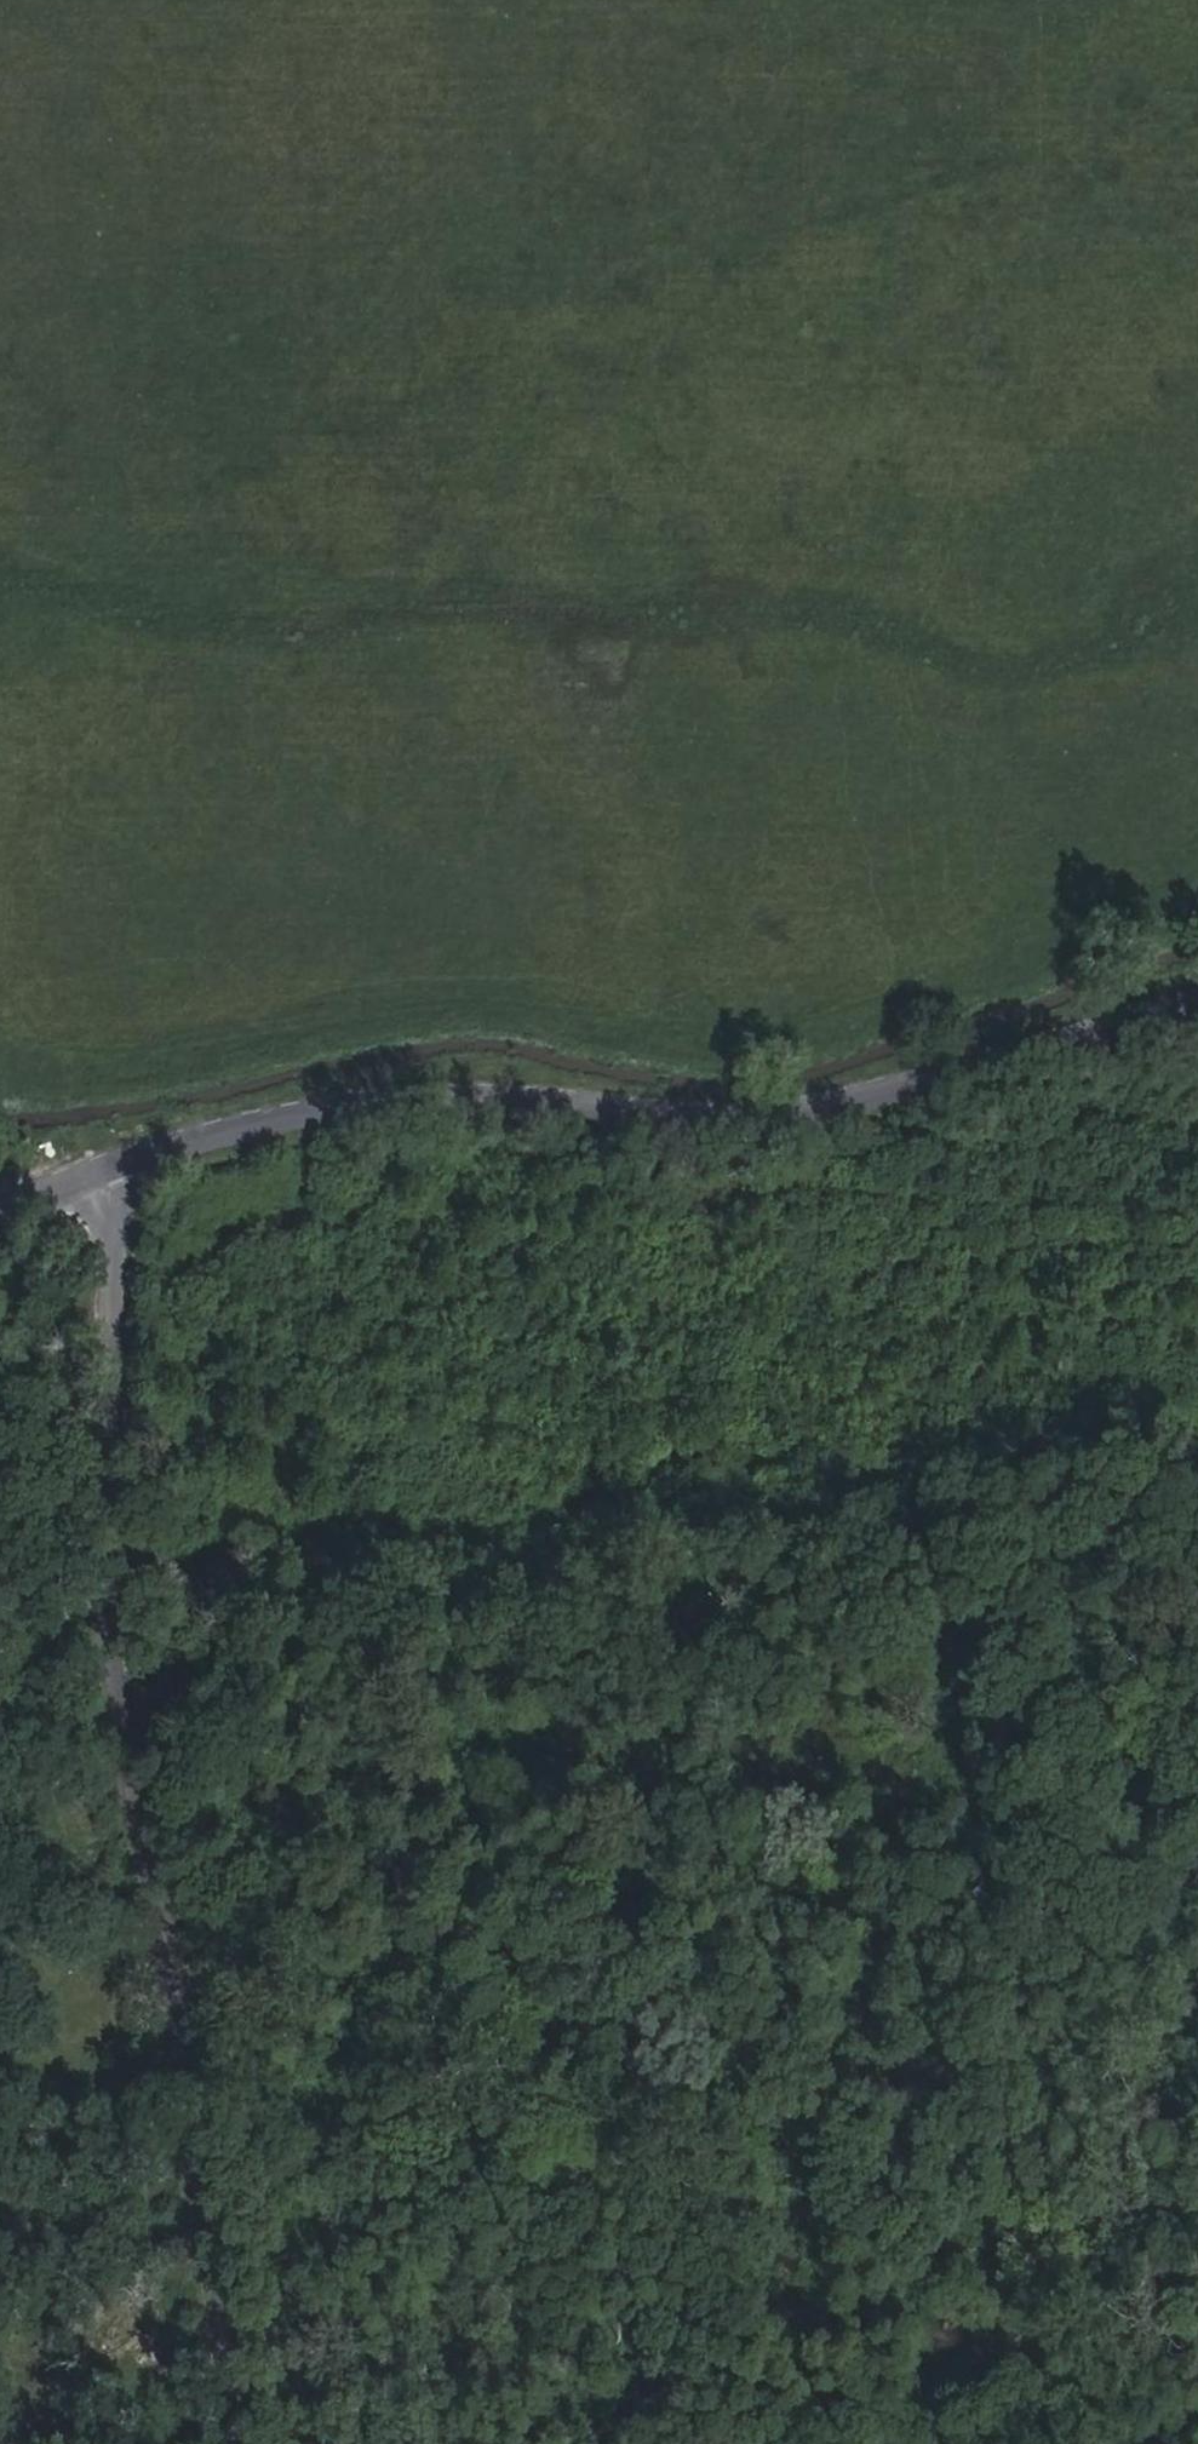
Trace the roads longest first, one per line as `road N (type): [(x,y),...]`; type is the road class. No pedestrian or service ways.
road 1 (unclassified): [(235,2443),(215,2262),(117,1709),(104,1169)]
road 2 (tertiary): [(104,1169),(466,1082),(649,1127),(898,1088),(1197,1016)]

